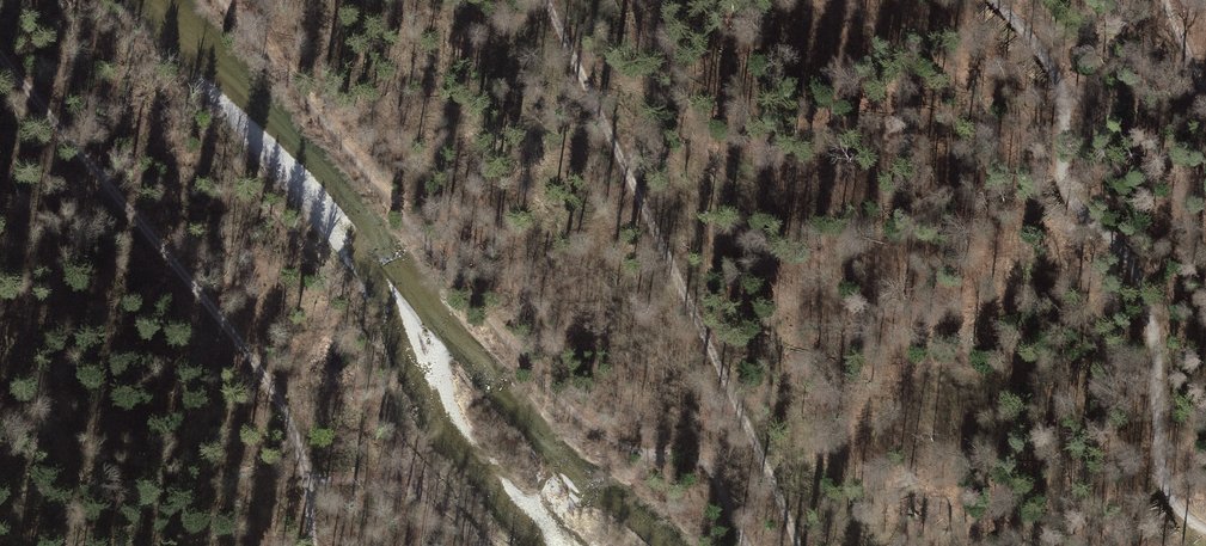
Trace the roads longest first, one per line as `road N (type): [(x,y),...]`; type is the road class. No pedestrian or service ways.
road 1 (track): [(546,0),(798,545)]
road 2 (track): [(1205,530),(1179,508),(1163,473),(1144,292),(1121,251),(1074,201),(1056,78),(994,0)]
road 3 (track): [(313,545),(298,446),(266,380),(0,55)]

